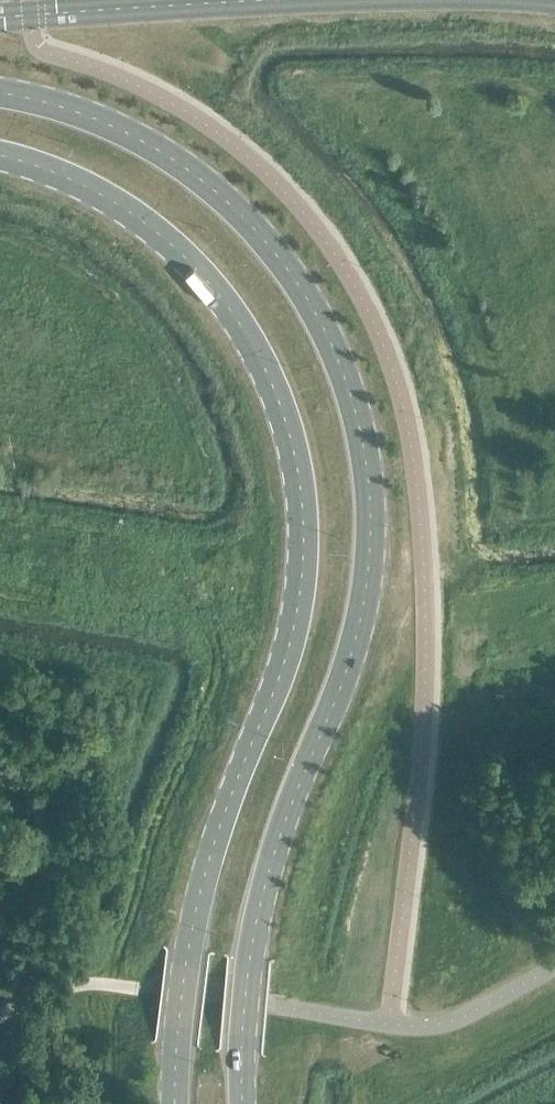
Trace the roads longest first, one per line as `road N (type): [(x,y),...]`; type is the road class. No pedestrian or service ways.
road 1 (secondary): [(245,1103),(241,1034),(262,897),(285,819),(360,635),(373,573),(371,478),(339,344),(278,249),(176,160),(59,102),(0,90)]
road 2 (secondary): [(0,152),(108,197),(189,258),(241,322),(294,447),(306,568),(287,657),(202,883),(184,964),(174,1103)]

